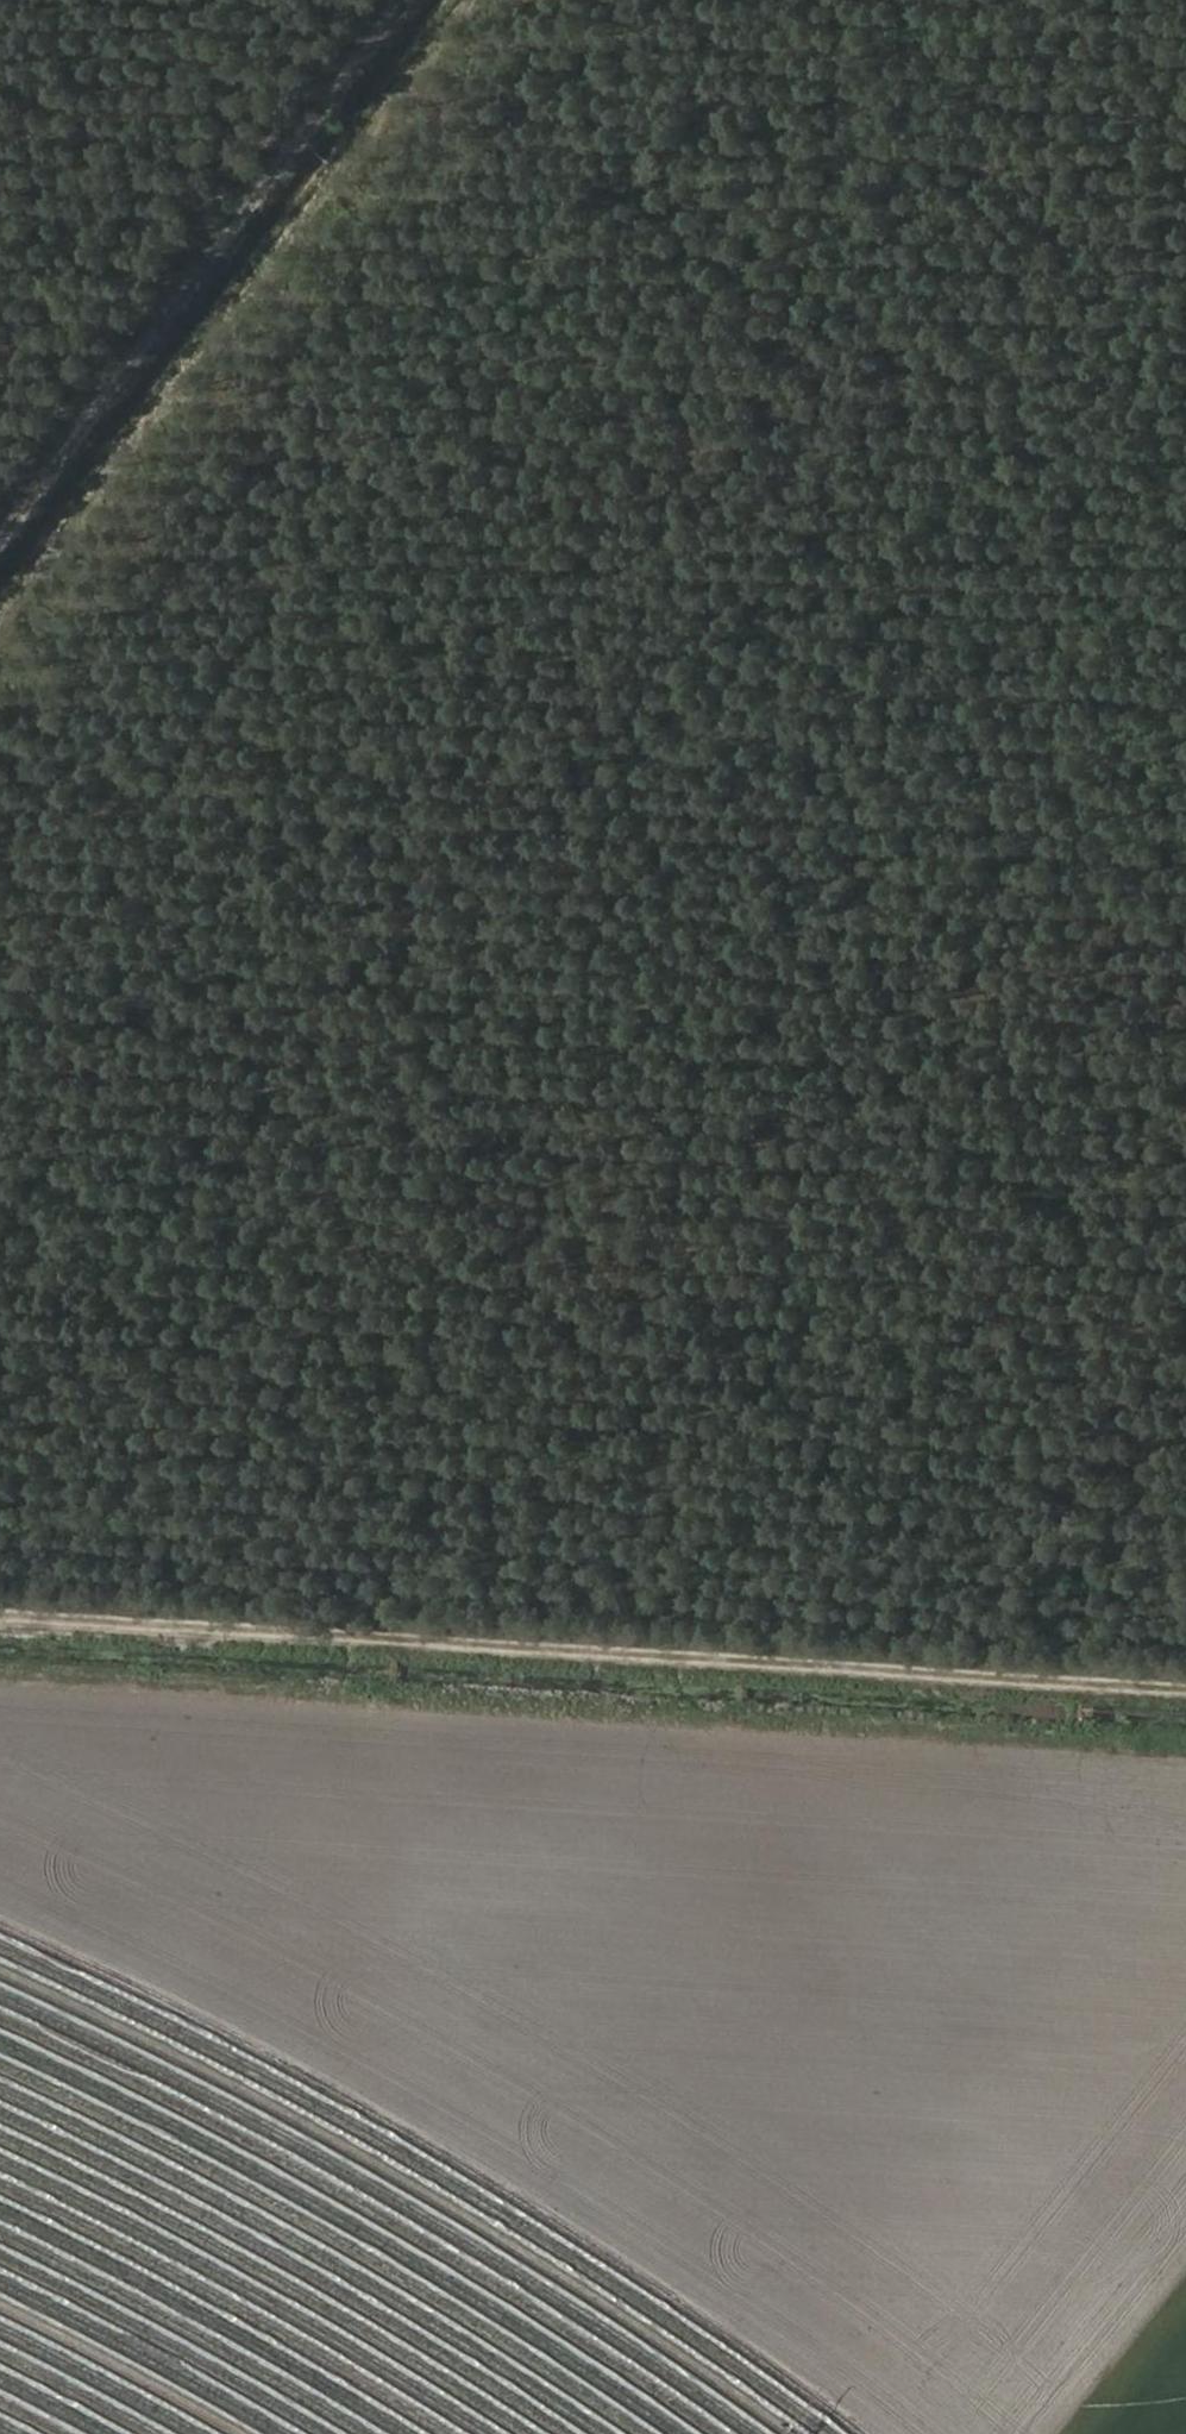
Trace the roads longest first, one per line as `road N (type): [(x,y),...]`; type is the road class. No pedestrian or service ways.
road 1 (track): [(1185,1671),(0,1606)]
road 2 (track): [(451,0),(0,606)]

